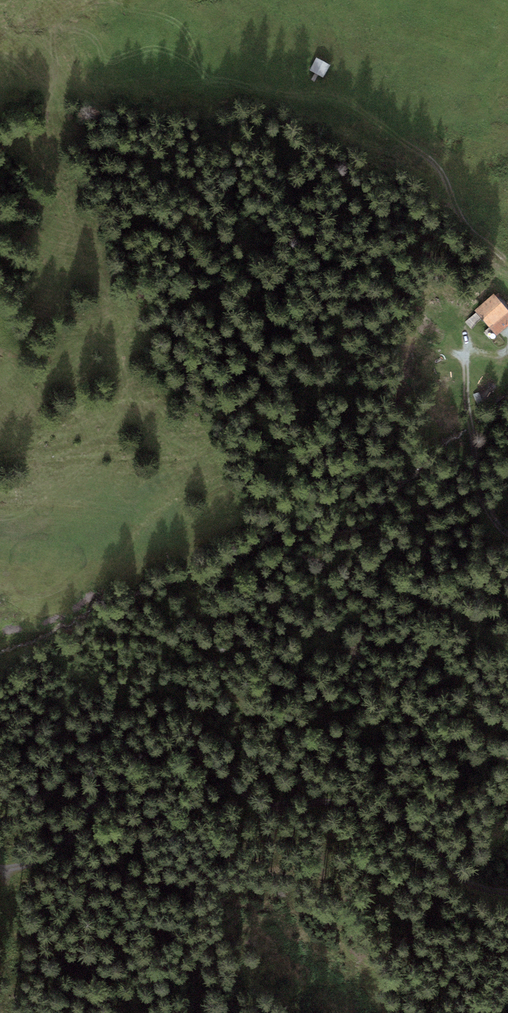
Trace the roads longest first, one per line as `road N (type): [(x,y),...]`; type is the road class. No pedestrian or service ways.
road 1 (track): [(507,893),(460,877),(425,830),(391,814),(236,793),(189,753),(167,747),(139,758)]
road 2 (track): [(507,537),(482,498),(466,350)]
road 3 (track): [(0,870),(22,868),(98,808),(139,758)]
road 4 (track): [(507,265),(467,228),(432,162),(390,128)]

